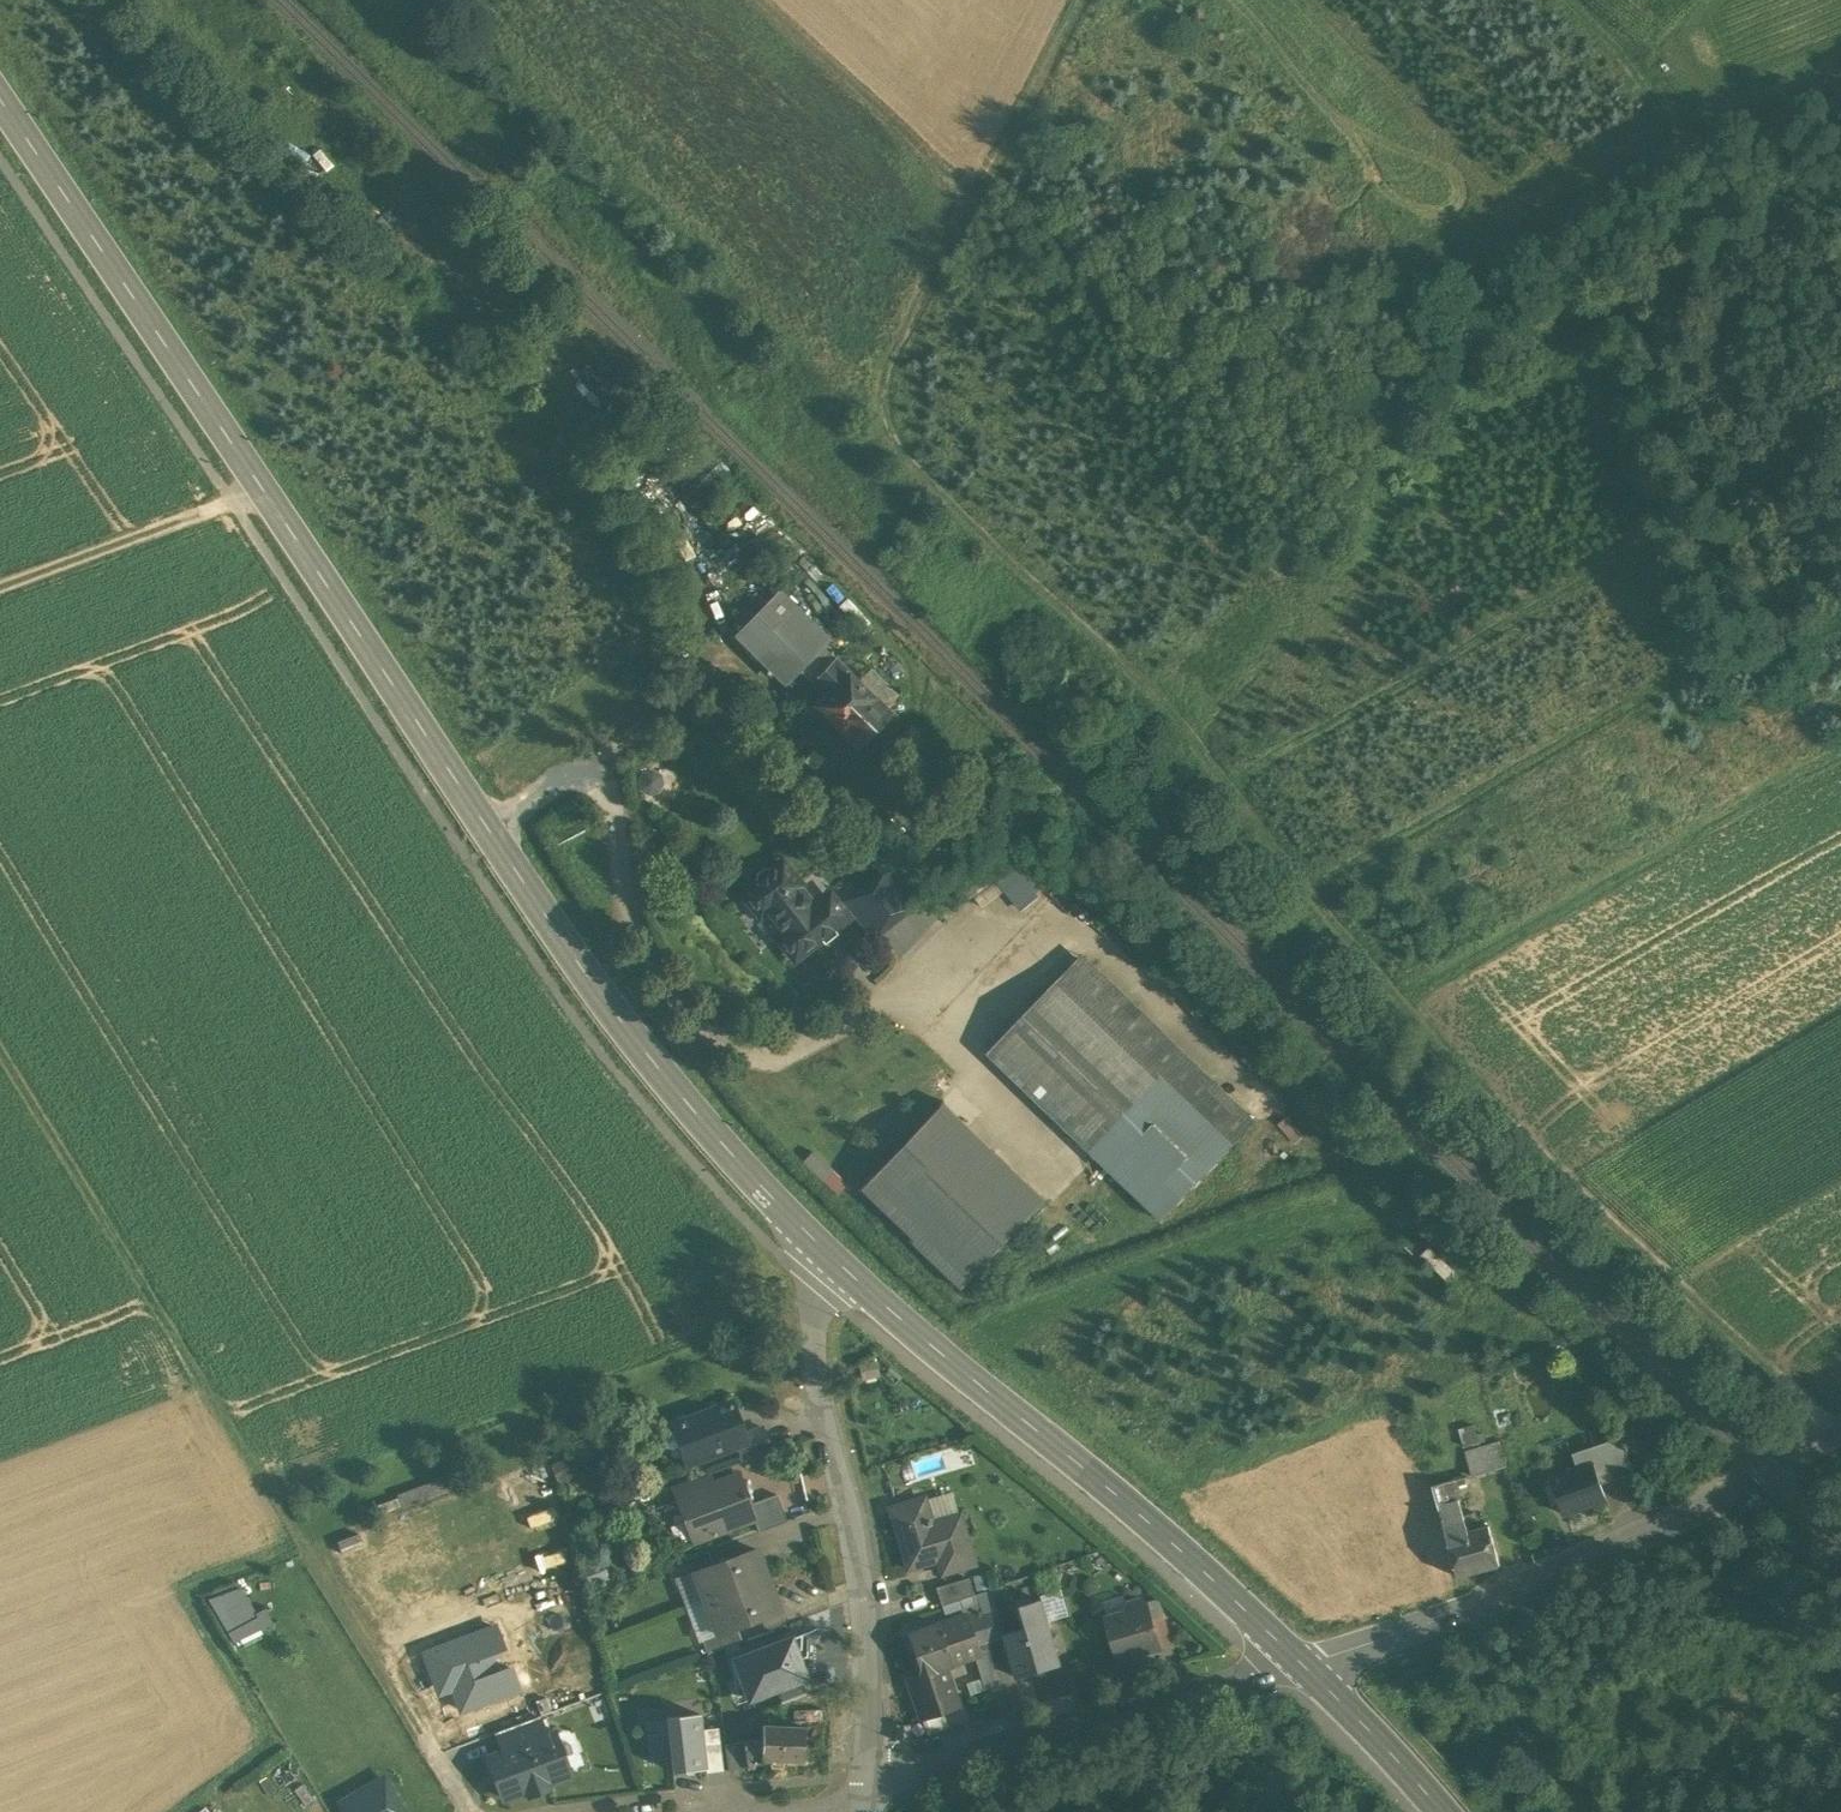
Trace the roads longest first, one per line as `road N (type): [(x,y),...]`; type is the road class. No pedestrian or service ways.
road 1 (track): [(1839,1432),(1587,1203),(1345,937),(1142,677),(894,443),(882,417),(883,387),(956,245)]
road 2 (secondary): [(848,1274),(763,1191),(634,1037),(486,833),(0,99)]
road 3 (track): [(1320,0),(1504,201),(1518,222),(1516,243),(1441,355),(1291,635),(1192,739)]
road 4 (track): [(0,1043),(319,1569)]
road 5 (secondary): [(1313,1667),(848,1274)]
road 6 (tertiary): [(1313,1667),(1564,1573),(1840,1431)]
road 7 (residential): [(867,1777),(869,1615),(811,1327),(848,1274)]
road 8 (track): [(1404,1003),(1840,751)]
road 9 (track): [(1228,784),(1651,540)]
road 10 (residential): [(867,1777),(1278,1683),(1313,1667)]
road 11 (track): [(1308,891),(1692,672)]
road 12 (track): [(1600,0),(1713,107),(1743,118),(1840,83)]
road 13 (residential): [(319,1569),(472,1811)]
road 14 (track): [(260,489),(0,588)]
road 15 (track): [(1087,0),(956,245)]
road 16 (secondary): [(1442,1811),(1313,1667)]

